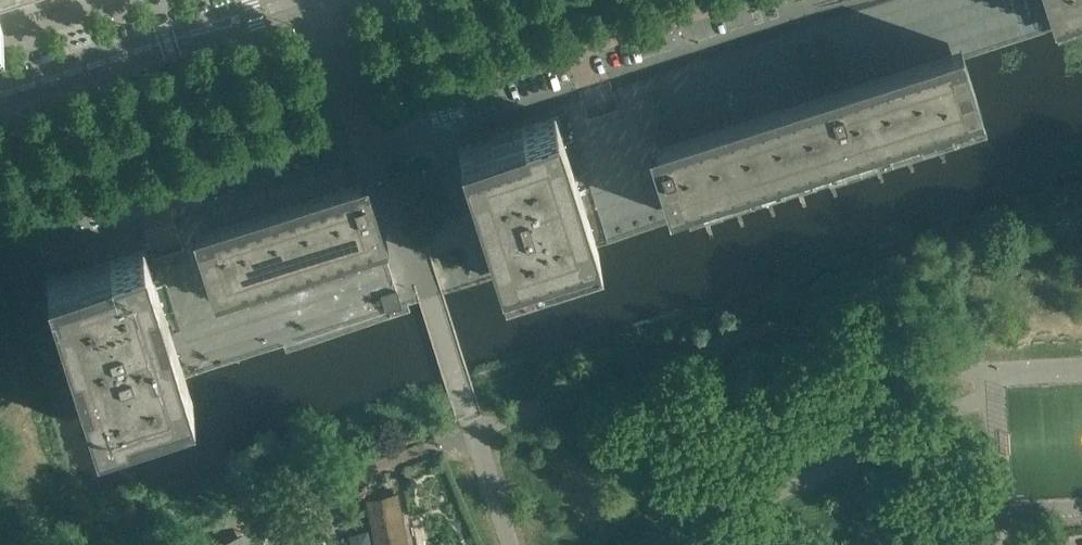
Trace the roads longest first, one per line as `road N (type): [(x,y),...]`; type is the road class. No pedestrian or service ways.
road 1 (tertiary): [(0,85),(268,0)]

